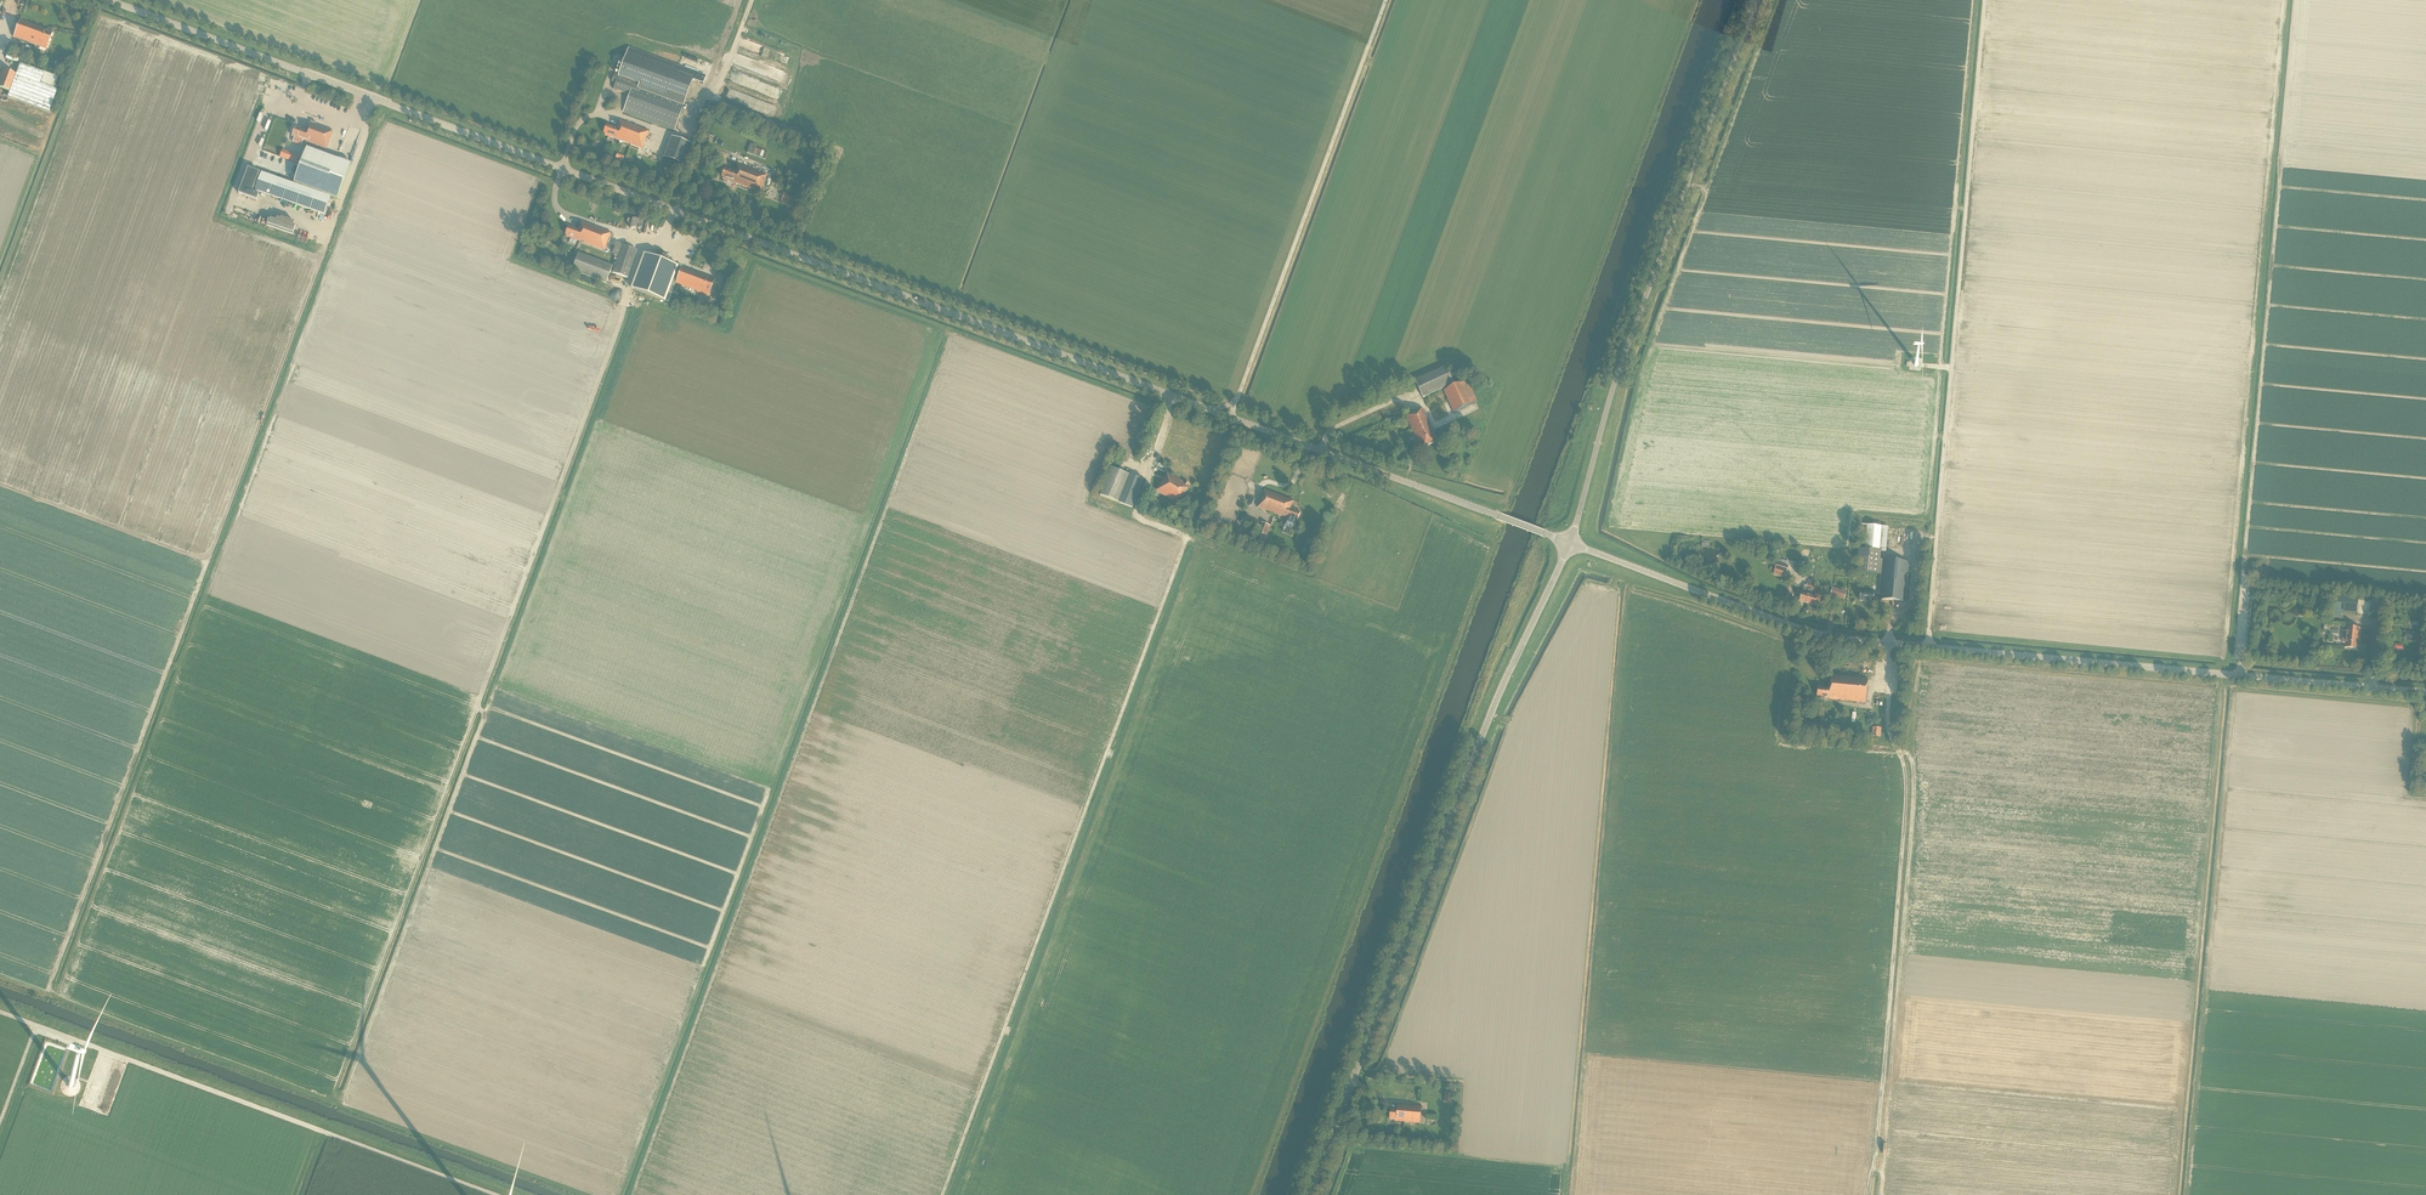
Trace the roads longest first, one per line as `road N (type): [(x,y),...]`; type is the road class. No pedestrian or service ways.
road 1 (tertiary): [(1571,546),(110,0)]
road 2 (tertiary): [(2425,692),(1843,638),(1571,546)]
road 3 (unclassified): [(1309,1194),(1493,707),(1571,546)]
road 4 (unclassified): [(1571,546),(1616,372),(1757,0)]
road 5 (track): [(36,1026),(493,1194)]
road 6 (track): [(1233,417),(1387,0)]

